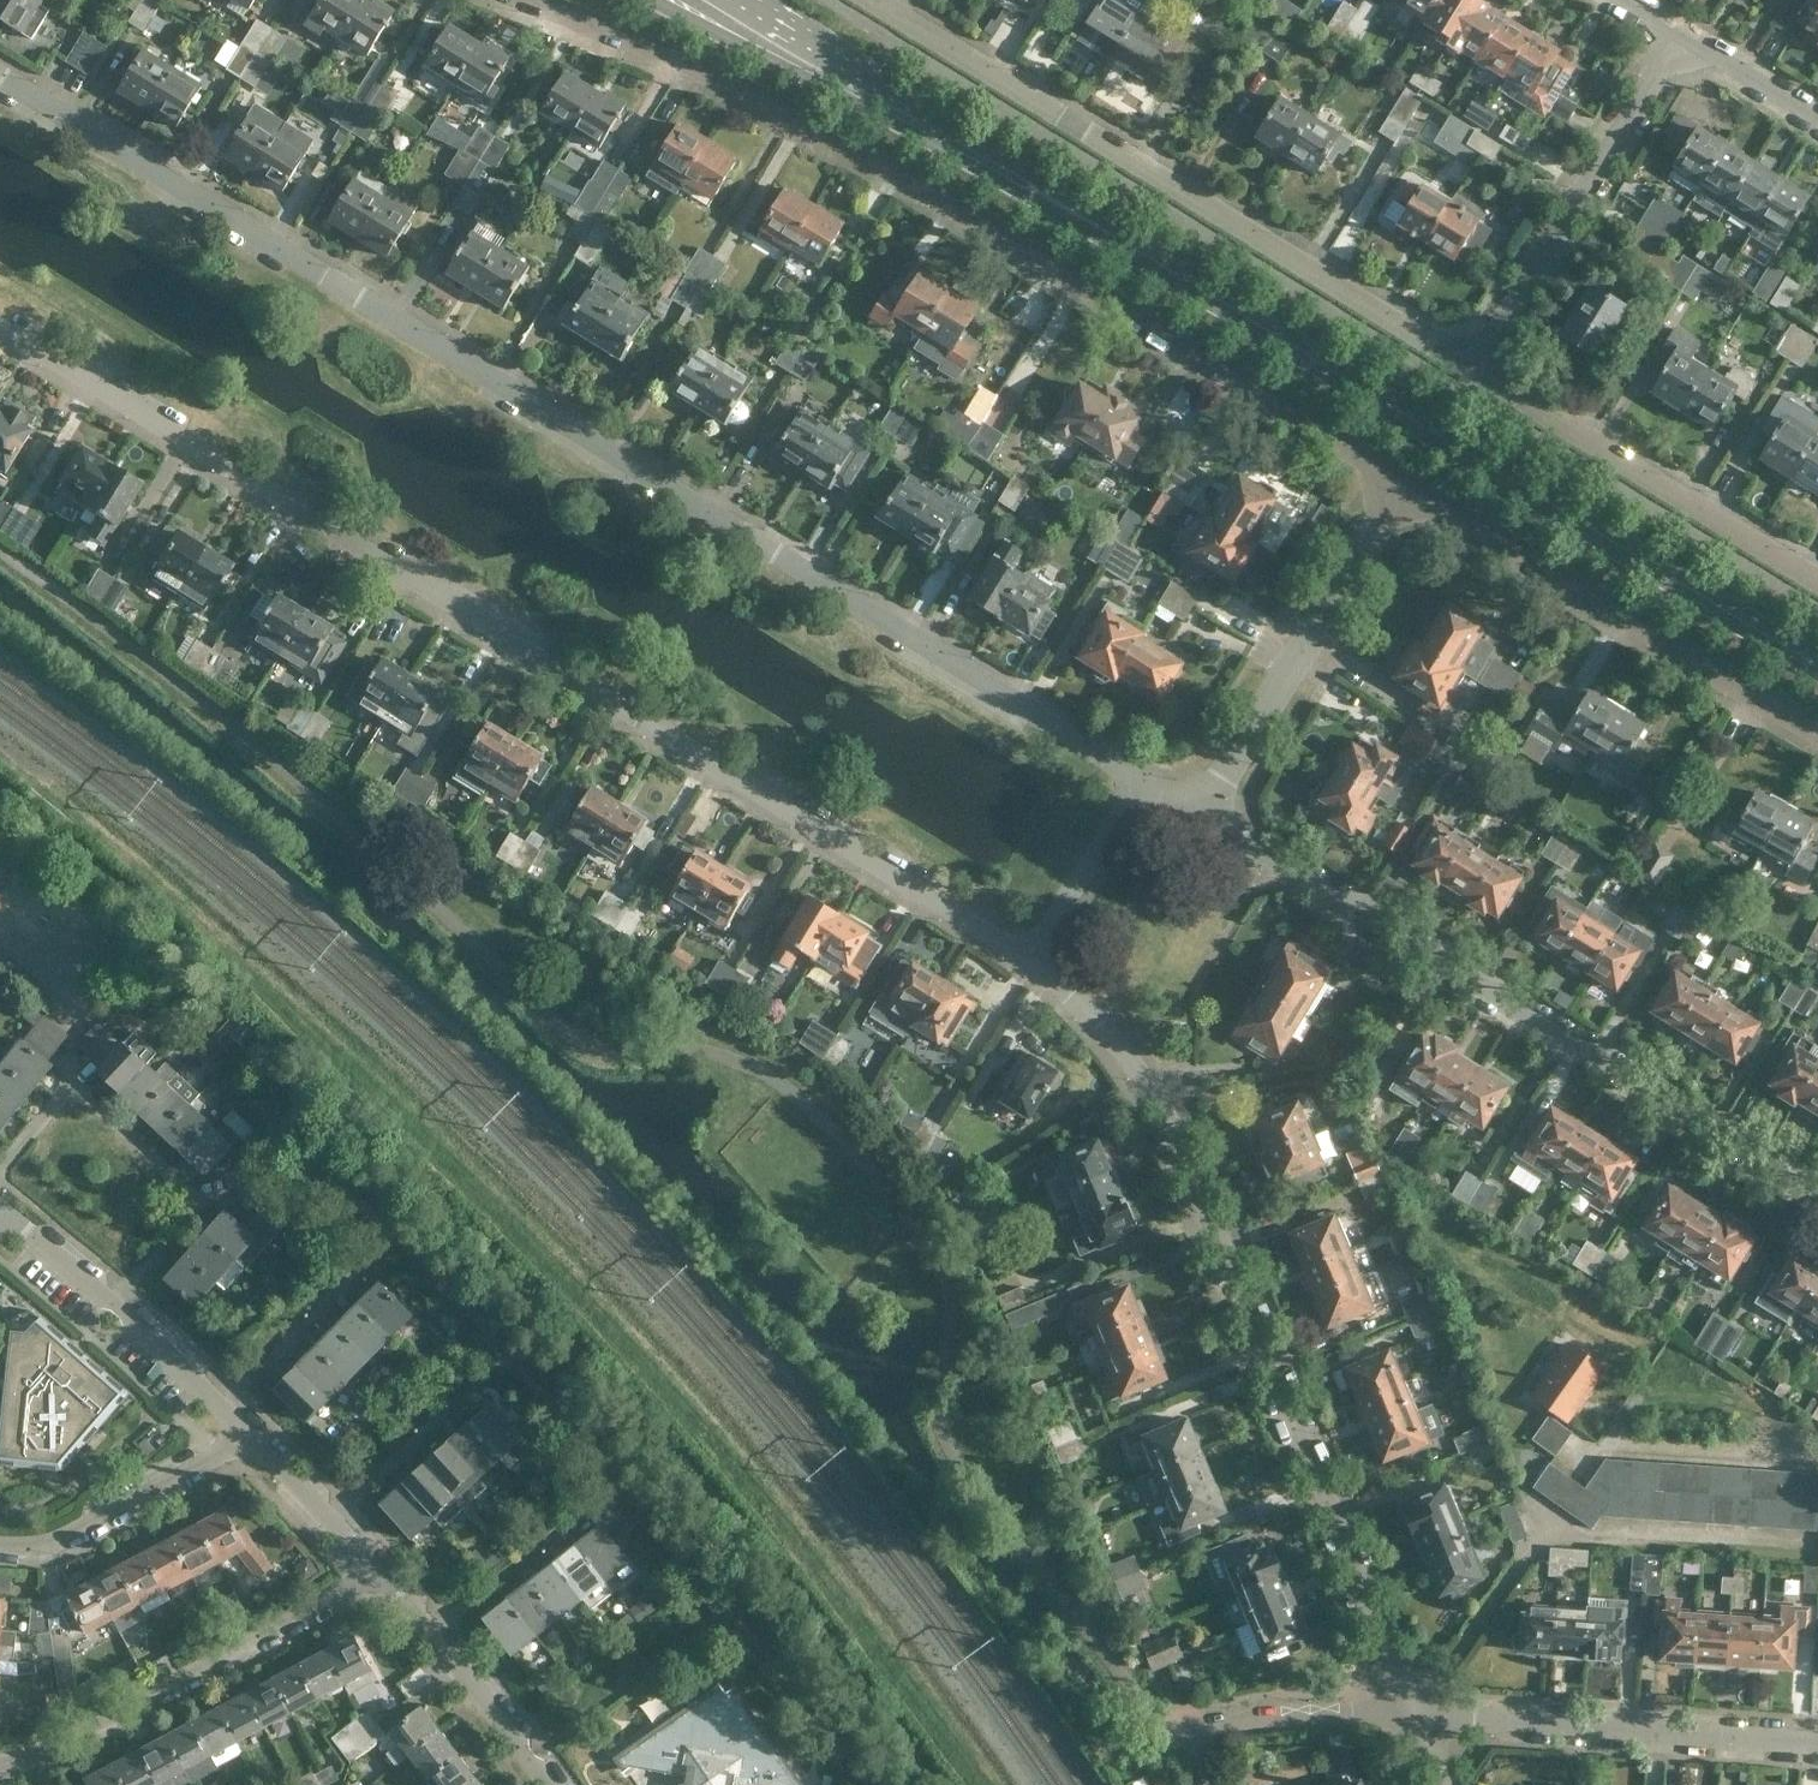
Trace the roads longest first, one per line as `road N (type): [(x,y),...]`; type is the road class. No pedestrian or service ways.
road 1 (residential): [(1136,777),(0,74)]
road 2 (residential): [(1033,956),(0,325)]
road 3 (residential): [(1403,494),(836,143),(623,30),(521,0)]
road 4 (secondary): [(1817,665),(1015,178)]
road 5 (residential): [(1414,1712),(1171,1113),(1108,1031),(1033,956)]
road 6 (residential): [(1817,1190),(1202,816)]
road 7 (residential): [(1478,369),(878,0)]
road 8 (residential): [(1817,735),(1403,494)]
road 9 (residential): [(0,1763),(55,1748),(382,1572)]
road 10 (secondary): [(652,0),(1015,178)]
road 11 (residential): [(1414,1712),(1817,1742)]
road 12 (residential): [(1817,580),(1478,369)]
road 13 (residential): [(1478,369),(1677,38)]
road 14 (residential): [(1202,816),(1403,494)]
road 15 (tertiary): [(256,1437),(115,1303),(0,1212)]
road 16 (secondary): [(1015,178),(753,0)]
road 17 (residential): [(0,1541),(61,1543),(256,1437)]
road 18 (tertiary): [(551,1784),(382,1572)]
road 19 (residential): [(1165,1737),(1263,1720),(1414,1712)]
road 20 (residential): [(1033,956),(1136,777)]
road 21 (tertiary): [(382,1572),(256,1437)]
road 22 (residential): [(1677,38),(1817,124)]

